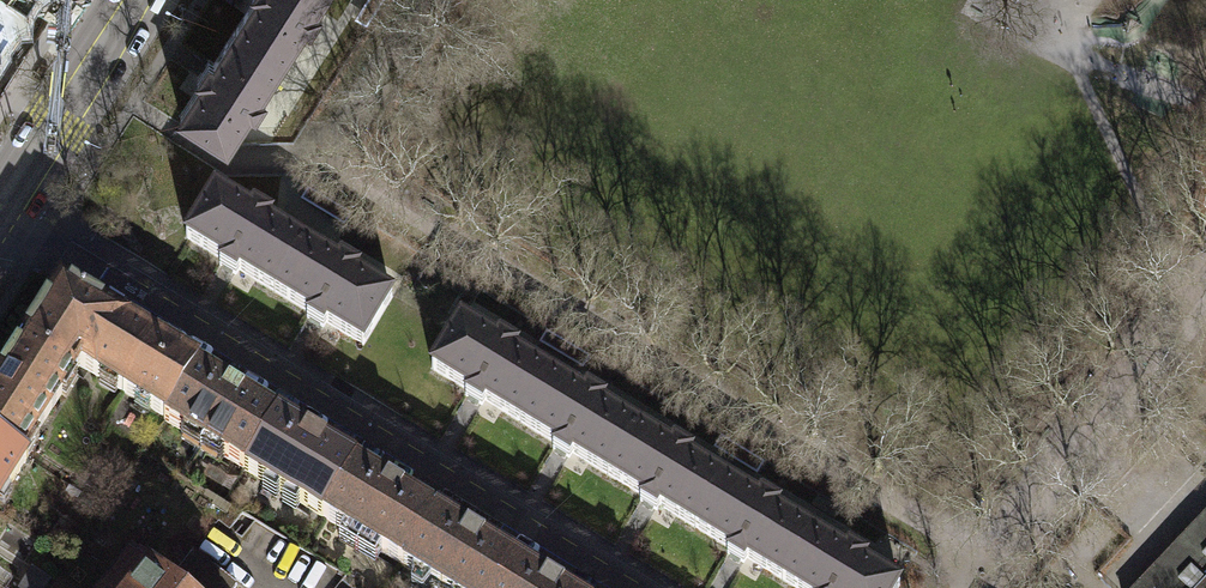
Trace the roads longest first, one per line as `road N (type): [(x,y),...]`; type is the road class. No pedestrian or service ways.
road 1 (residential): [(0,209),(627,587)]
road 2 (secondary): [(132,0),(0,204)]

